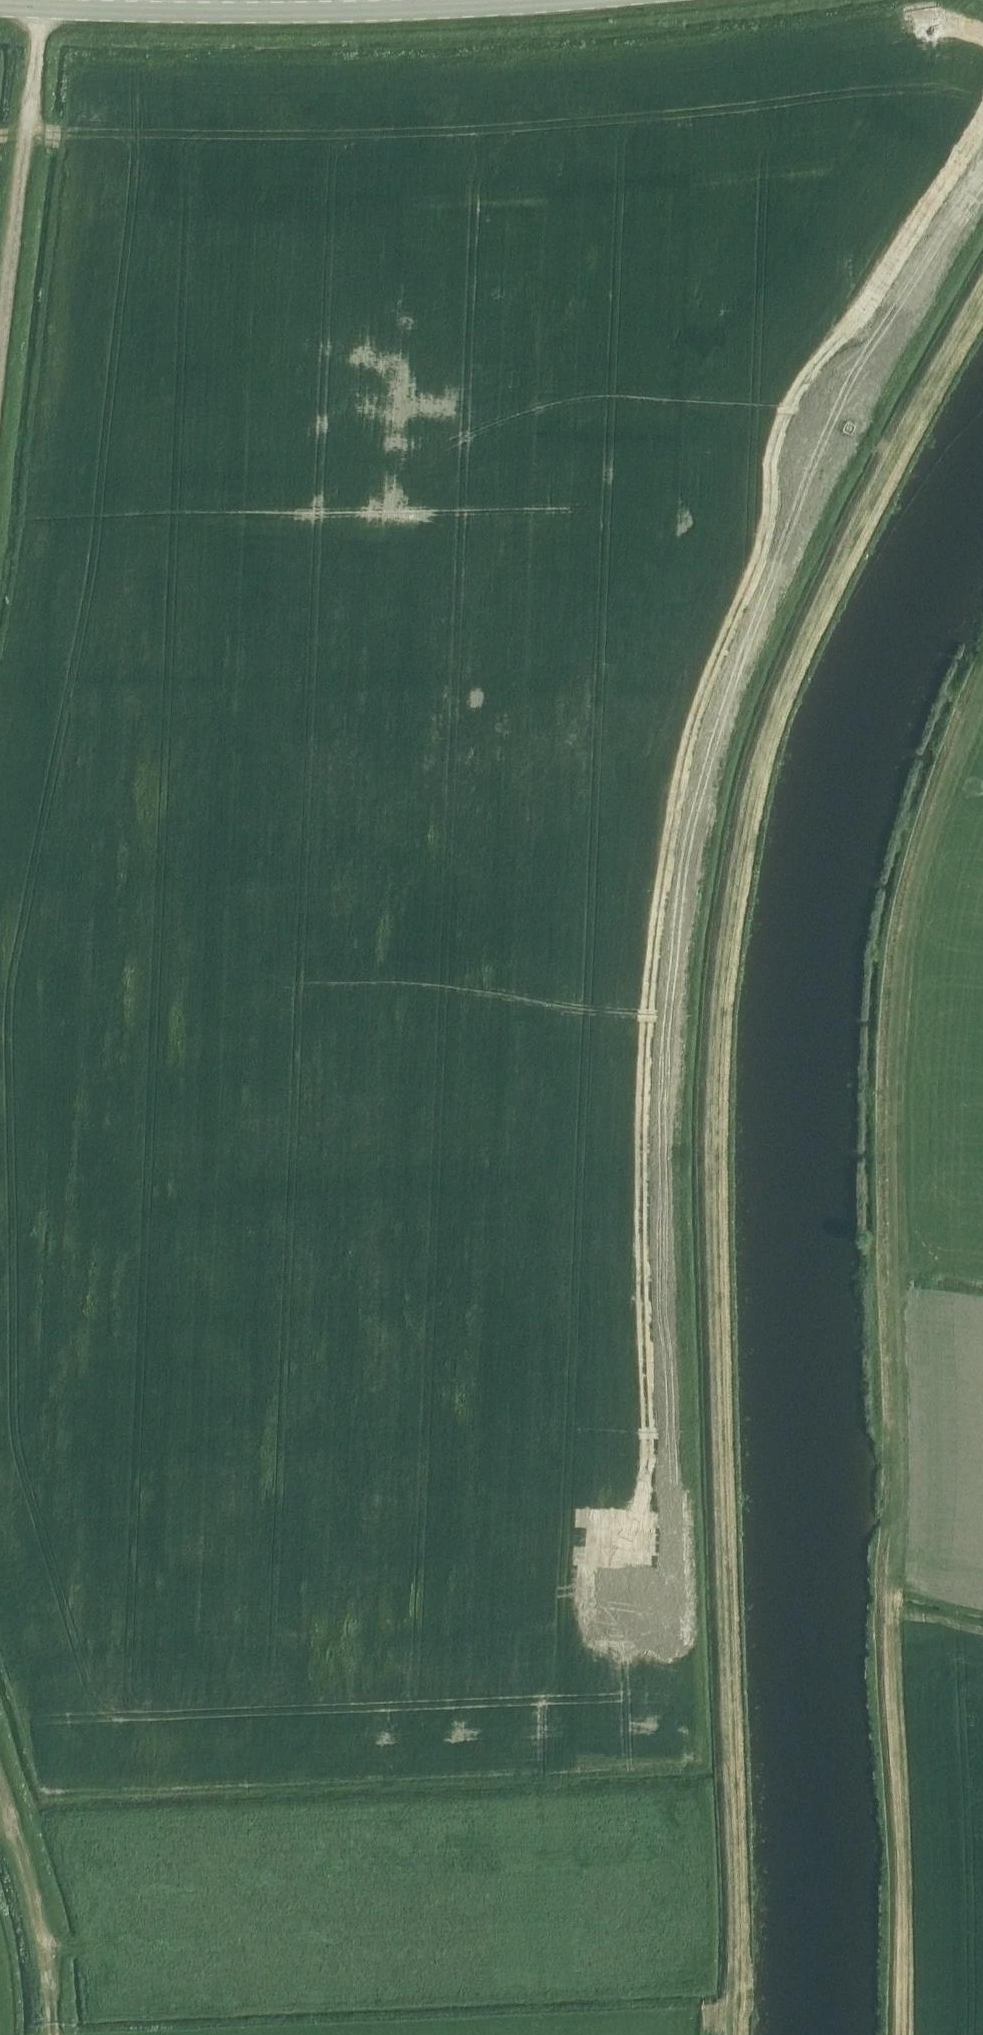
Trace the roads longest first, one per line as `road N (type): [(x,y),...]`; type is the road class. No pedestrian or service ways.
road 1 (tertiary): [(540,0),(272,14),(0,3)]

